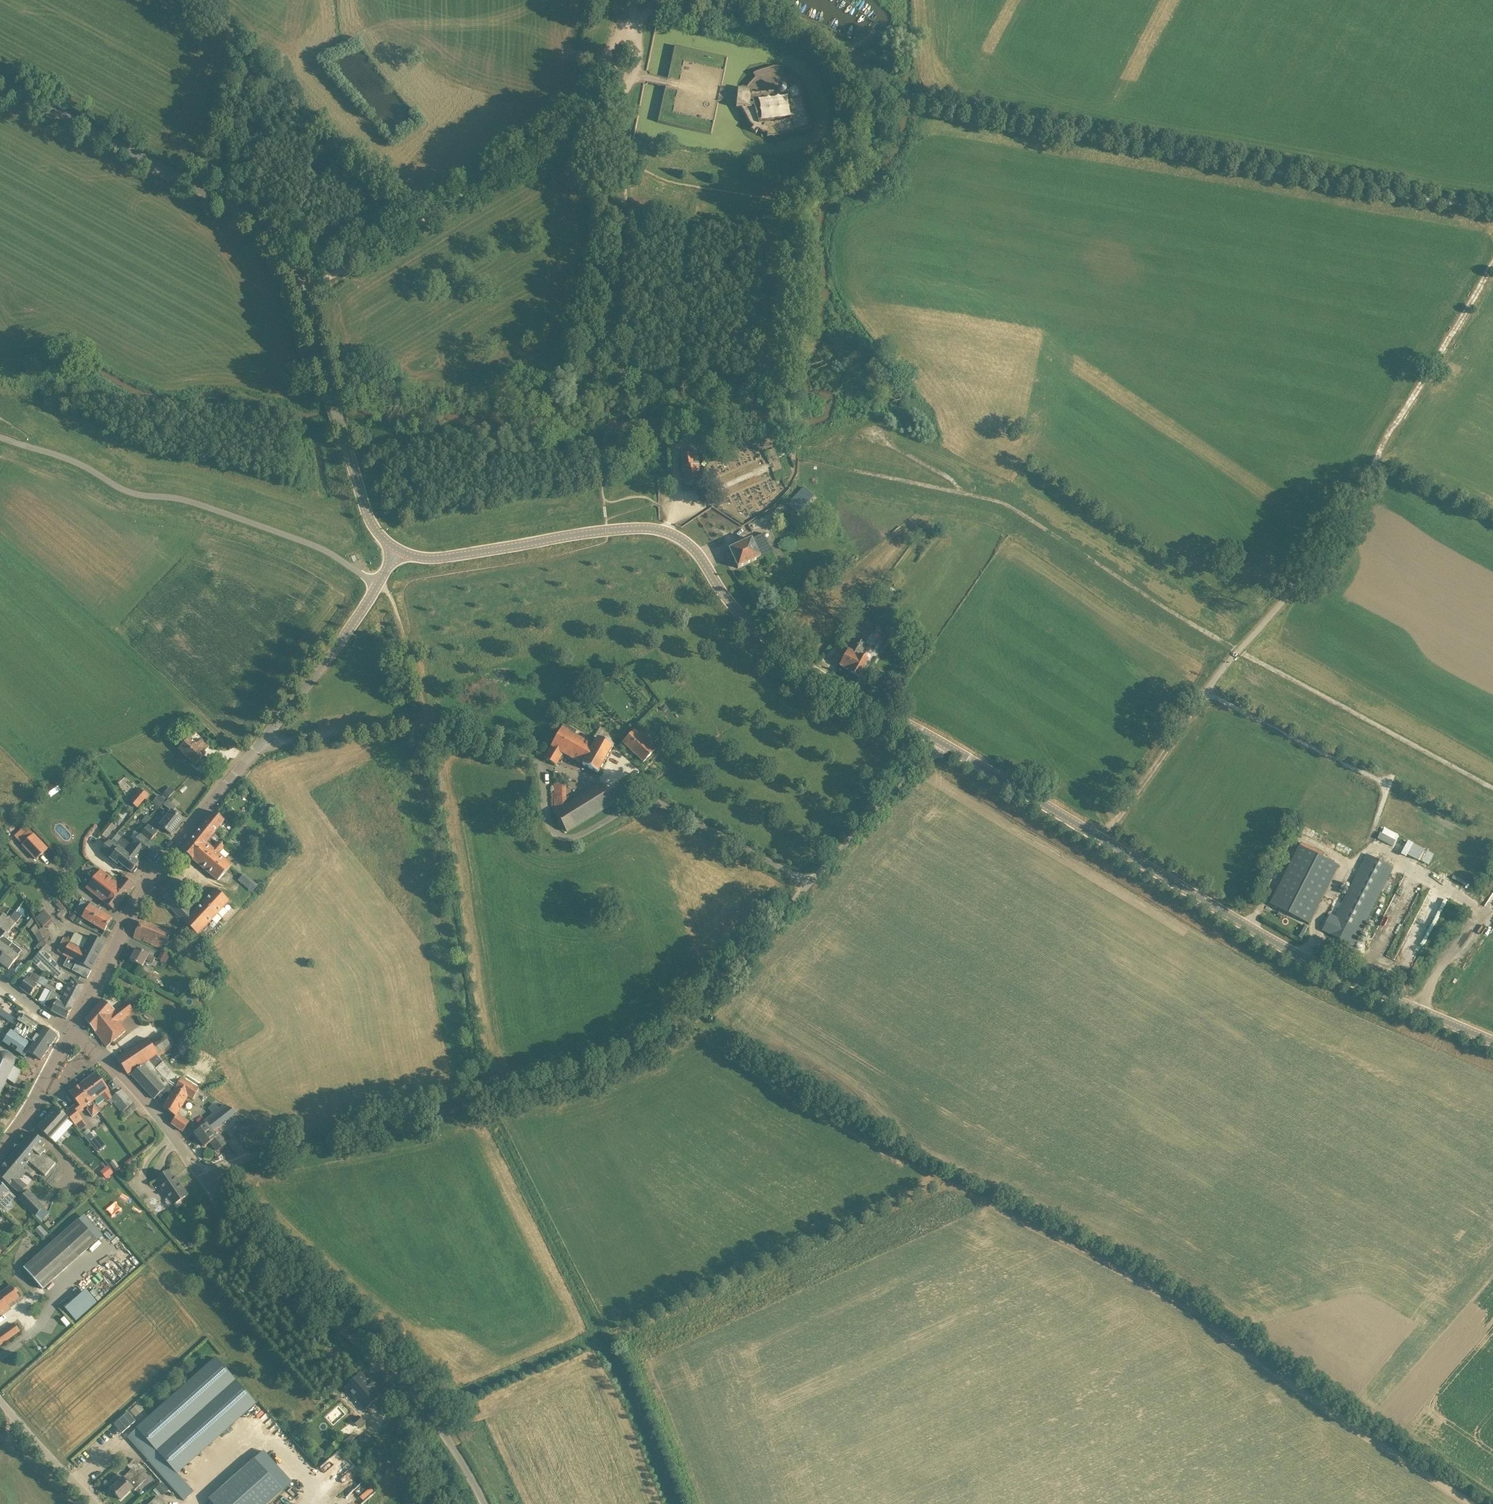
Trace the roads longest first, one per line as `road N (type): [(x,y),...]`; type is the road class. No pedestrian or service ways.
road 1 (track): [(690,1015),(753,1066),(911,1164),(1138,1272),(1481,1503)]
road 2 (track): [(1492,787),(1170,610),(1005,503),(847,468)]
road 3 (unclassified): [(205,1182),(252,1155),(560,1086),(648,1052),(811,882)]
road 4 (track): [(1492,265),(1372,472),(1291,592),(1206,692),(1101,839)]
road 5 (tertiary): [(399,549),(372,524),(301,292),(274,245),(225,204),(0,81)]
road 6 (tertiary): [(1492,1042),(1274,941),(939,741)]
road 7 (tertiary): [(939,741),(795,660),(748,622),(695,550),(673,534),(631,527),(446,556),(399,549)]
road 8 (unclassified): [(424,723),(543,765),(546,812),(563,836),(656,803),(811,882)]
road 9 (track): [(1058,128),(1492,213)]
road 10 (unclassified): [(484,1503),(444,1433),(240,1230),(205,1182)]
road 11 (unclassified): [(378,586),(307,542),(176,498),(140,495),(34,447)]
road 12 (tertiary): [(72,1032),(151,879),(259,744)]
road 13 (unclassified): [(205,1182),(133,1087),(72,1032)]
road 14 (tertiary): [(259,744),(378,586)]
road 15 (unclassified): [(811,882),(939,741)]
road 16 (unclassified): [(424,723),(259,744)]
road 17 (unclassified): [(95,1503),(0,1400)]
road 18 (tertiary): [(0,1149),(72,1032)]

